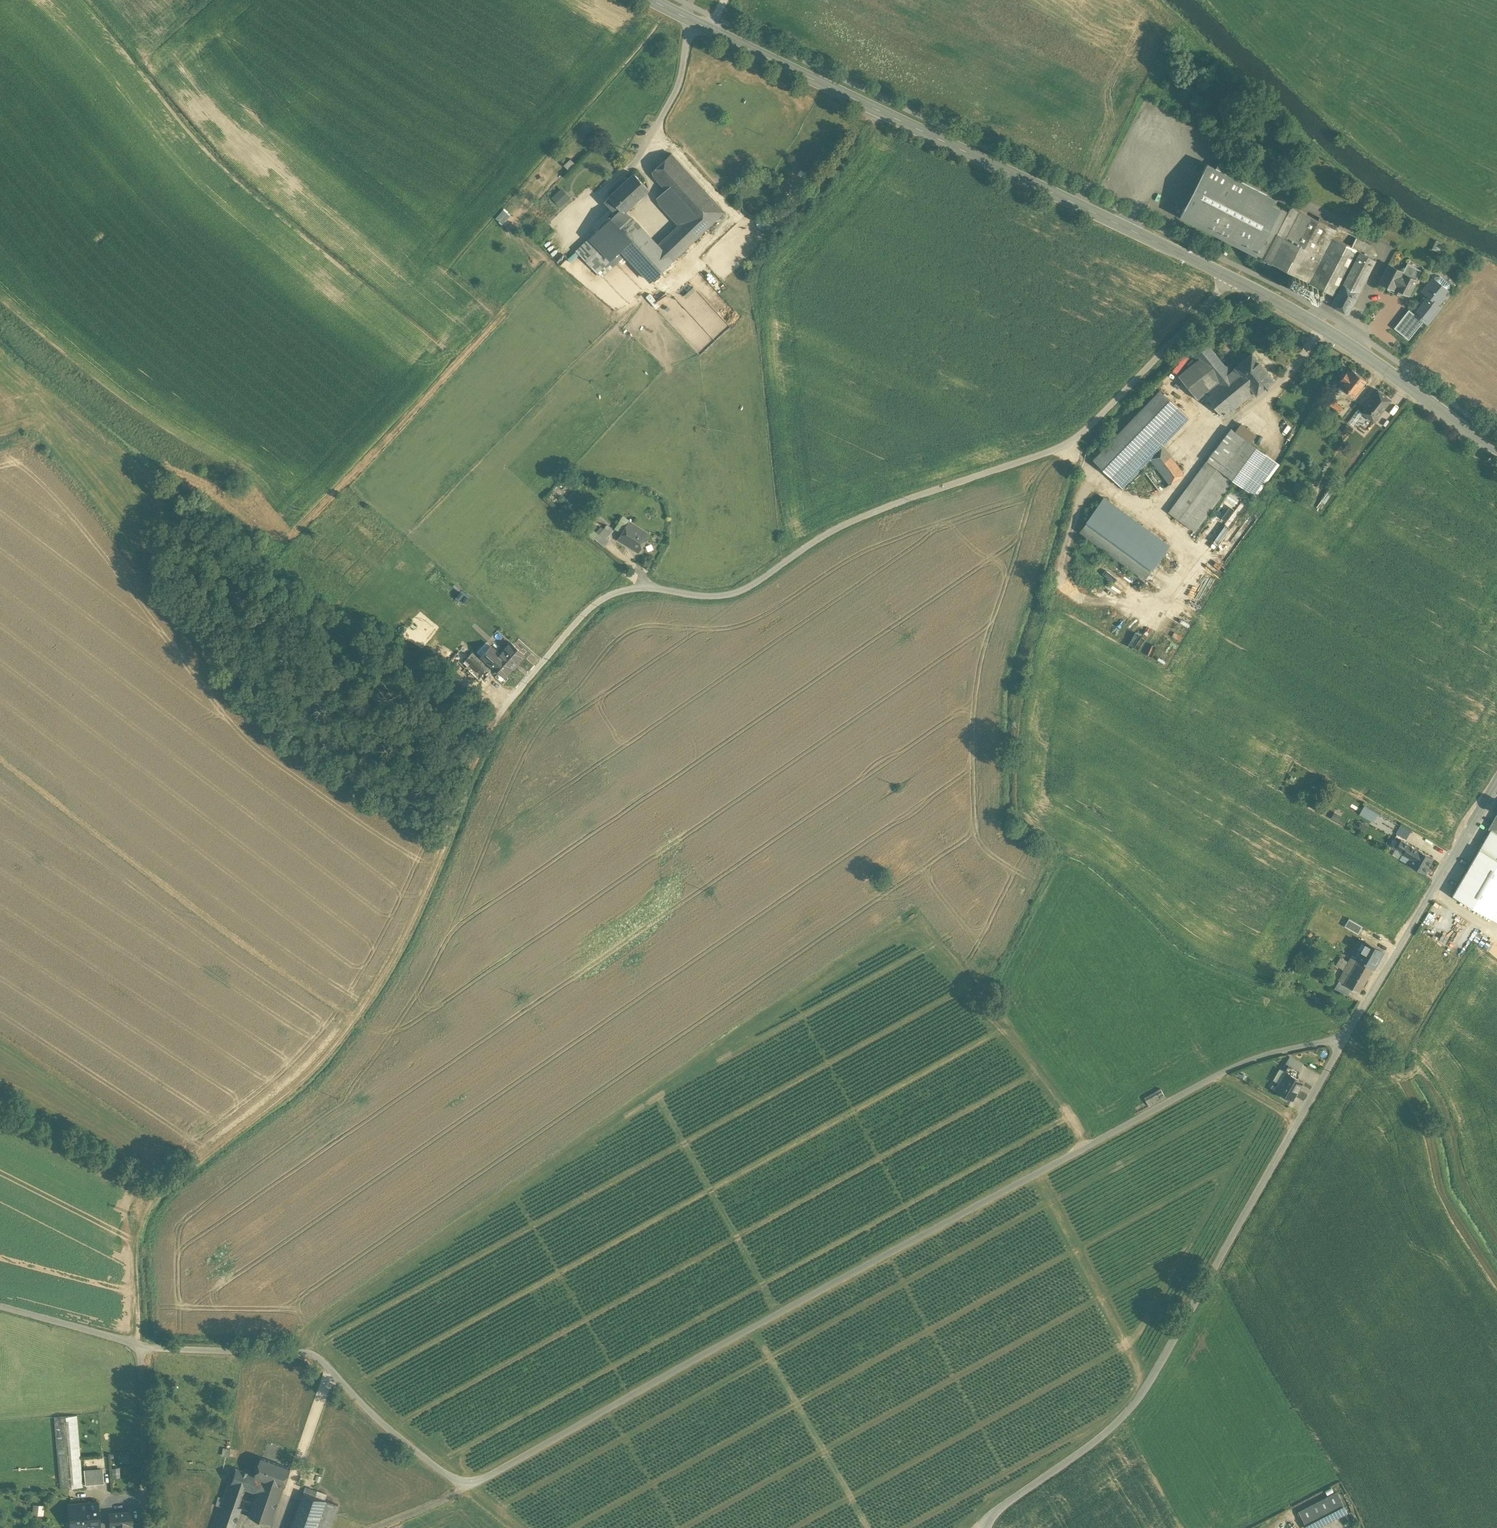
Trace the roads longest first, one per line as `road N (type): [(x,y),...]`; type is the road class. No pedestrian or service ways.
road 1 (unclassified): [(0,1308),(142,1347),(312,1354),(391,1430),(468,1485),(1225,1069),(1346,1036)]
road 2 (track): [(148,1527),(138,1255),(143,1227),(158,1201),(302,1082),(362,1014),(427,899),(505,707)]
road 3 (tertiary): [(709,29),(1233,278),(1357,349),(1496,453)]
road 4 (track): [(985,1527),(997,1508),(1142,1400),(1346,1036)]
road 5 (residential): [(1346,1036),(1496,779)]

